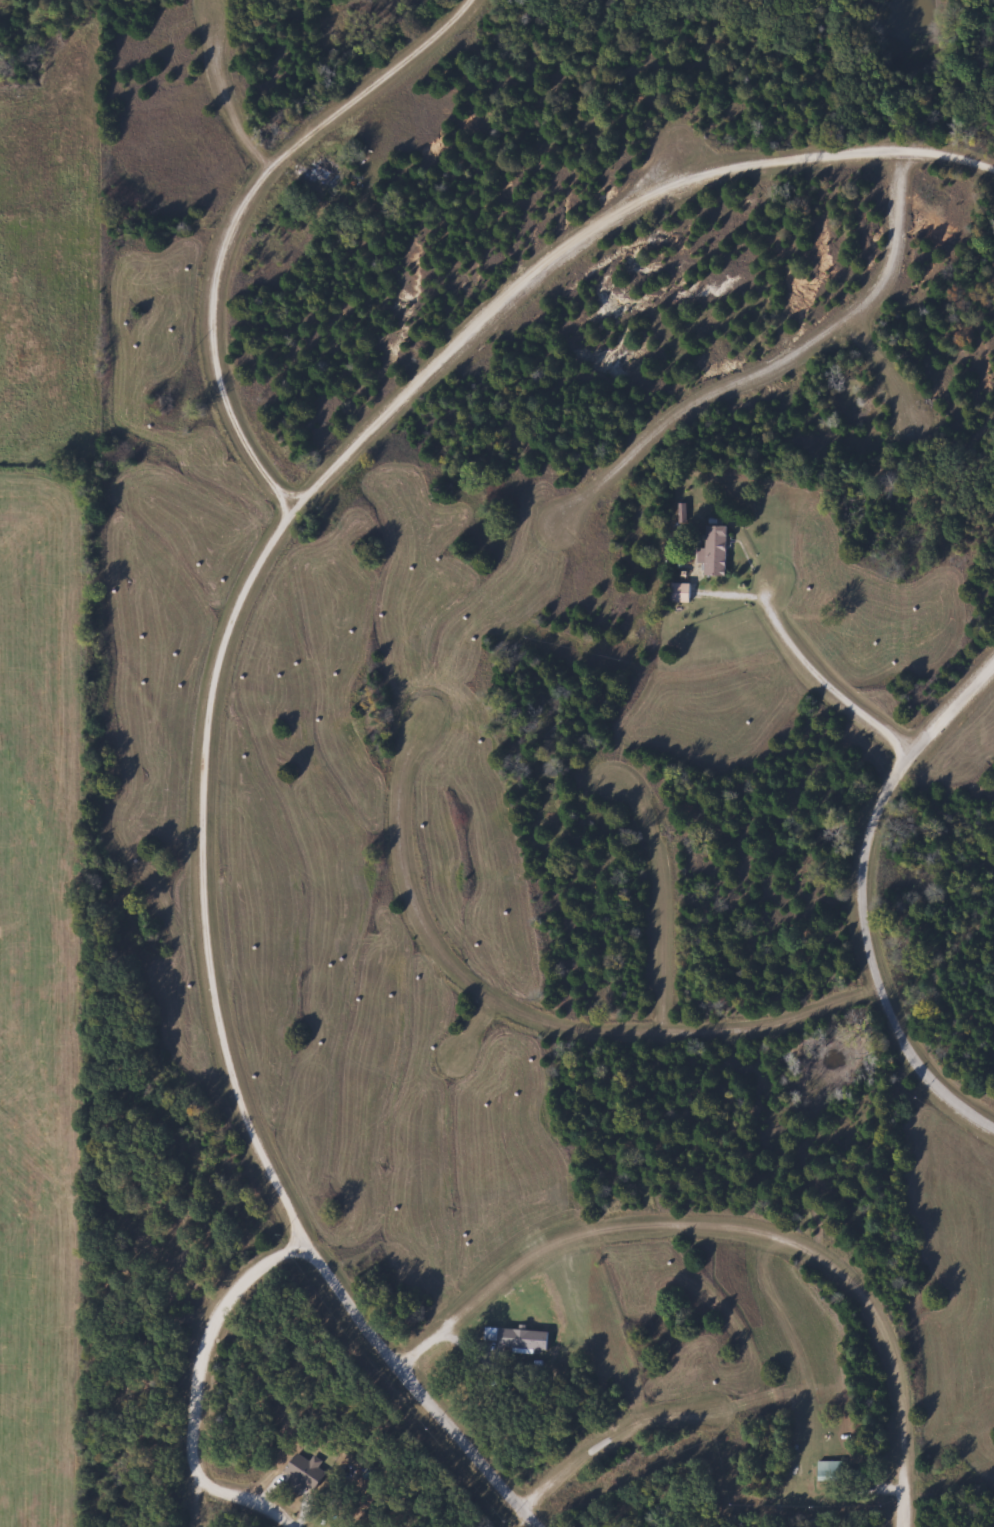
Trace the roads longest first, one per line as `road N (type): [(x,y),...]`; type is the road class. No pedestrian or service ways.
road 1 (residential): [(993,164),(918,147),(771,159),(708,171),(612,213),(508,287),(293,507),(242,588),(221,643),(201,751),(199,838),(220,1046),(261,1155),(341,1296),(434,1416),(538,1526)]
road 2 (residential): [(888,1011),(680,1034),(593,1029),(532,1003),(440,911),(414,828),(424,746),(447,696)]
road 3 (residential): [(293,507),(259,468),(231,415),(214,303),(221,258),(244,195),(436,0)]
road 4 (residential): [(993,1128),(941,1091),(898,1033),(874,962),(864,863),(884,793),(993,663)]
road 5 (residential): [(603,535),(890,309),(922,243),(934,150)]
road 6 (residential): [(907,1526),(906,1426),(893,1353),(846,1279),(803,1248),(743,1228),(652,1223)]
road 7 (residential): [(238,1496),(201,1479),(194,1393),(210,1329),(226,1297),(310,1240)]
road 8 (residential): [(400,1372),(550,1240),(599,1224),(652,1223)]
road 9 (residential): [(915,749),(799,653),(766,590),(703,589)]
road 10 (residential): [(680,1034),(655,828),(629,787)]
road 11 (residential): [(542,1526),(638,1451),(750,1420)]
road 12 (residential): [(285,152),(251,109),(231,0)]
road 13 (residential): [(890,309),(952,436)]

